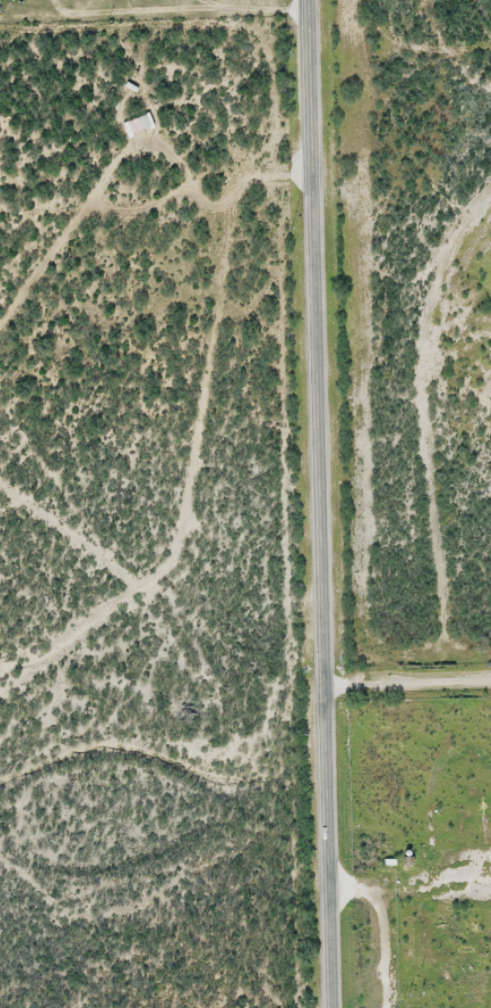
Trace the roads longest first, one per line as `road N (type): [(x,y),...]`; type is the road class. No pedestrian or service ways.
road 1 (secondary): [(332,1007),(307,0)]
road 2 (residential): [(0,642),(106,565),(178,493),(240,324),(245,170),(260,136),(310,151)]
road 3 (track): [(490,191),(444,258),(417,343),(416,422),(441,654),(354,656)]
road 4 (residential): [(490,679),(323,686)]

